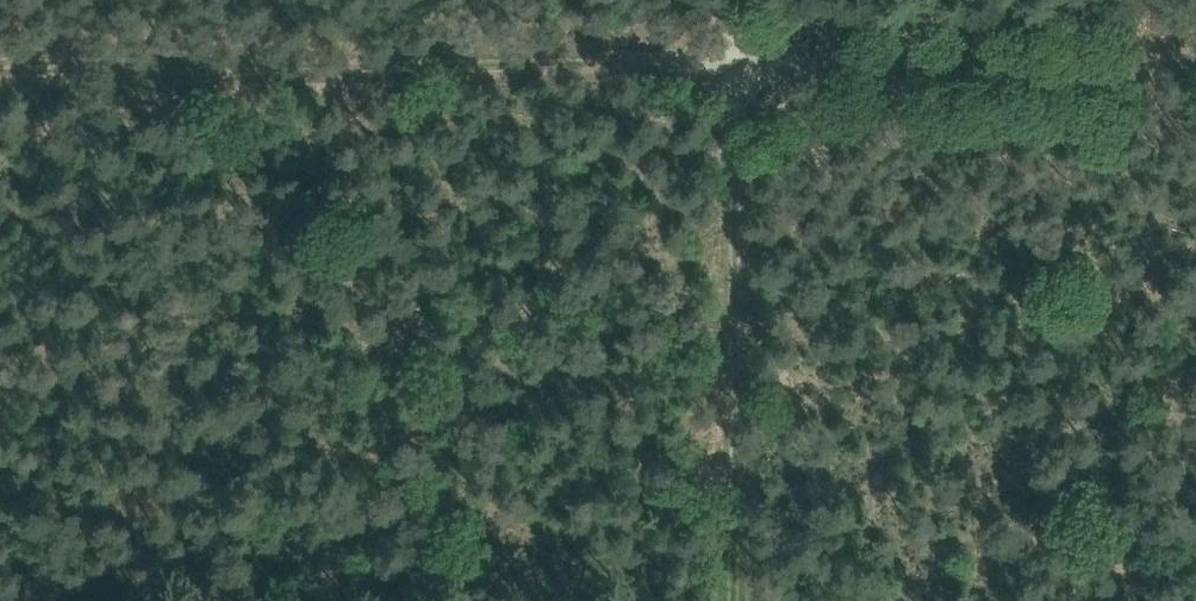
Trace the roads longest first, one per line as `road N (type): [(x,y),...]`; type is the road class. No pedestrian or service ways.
road 1 (track): [(0,583),(741,573)]
road 2 (track): [(0,61),(739,62)]
road 3 (track): [(739,62),(741,600)]
road 4 (track): [(739,62),(1195,64)]

